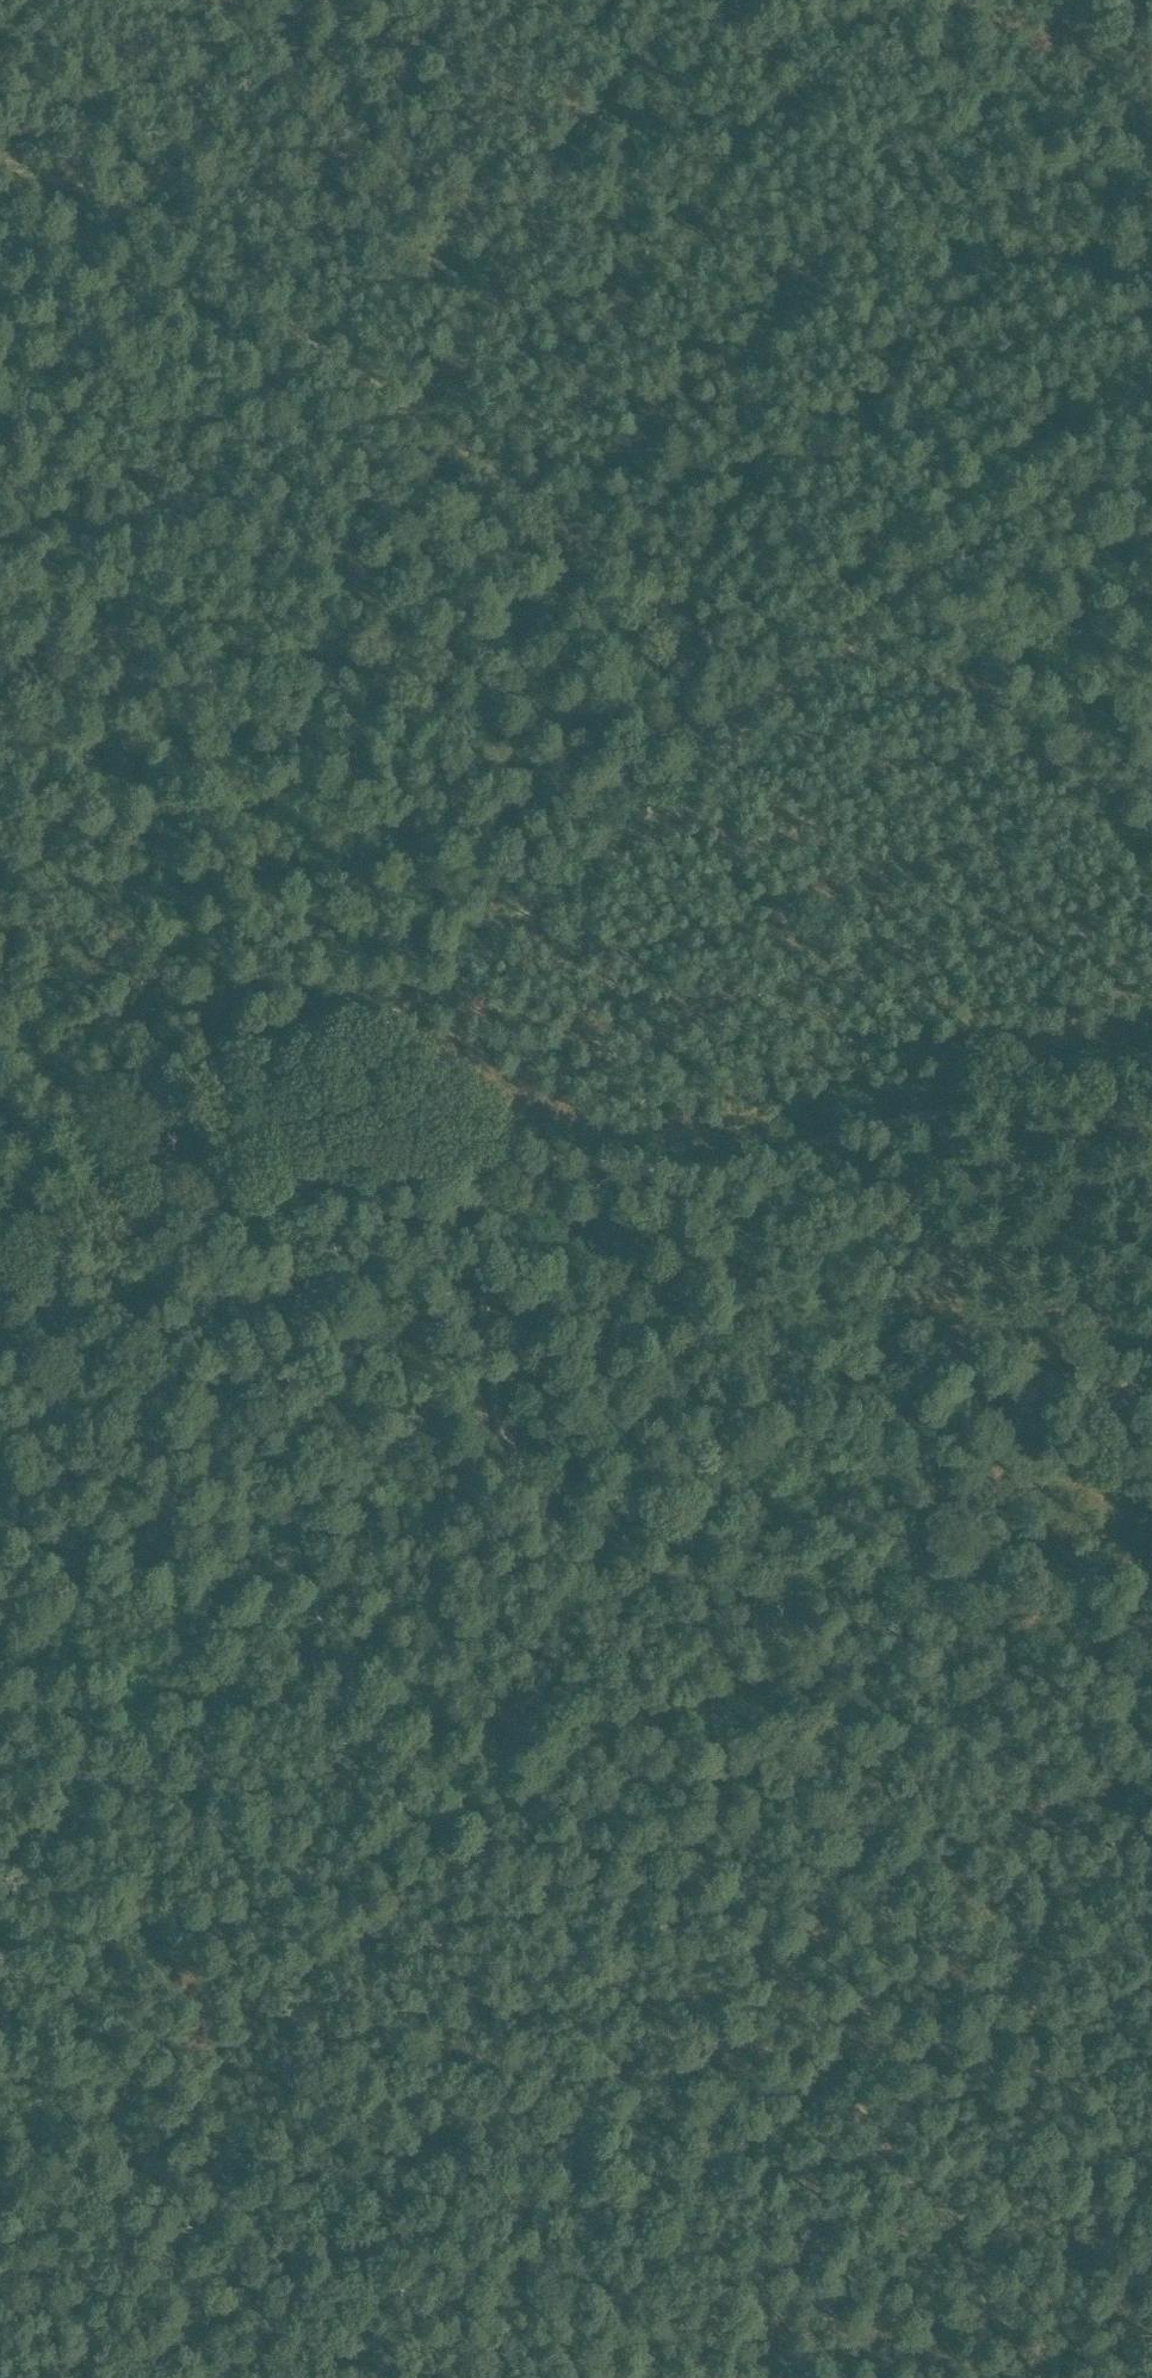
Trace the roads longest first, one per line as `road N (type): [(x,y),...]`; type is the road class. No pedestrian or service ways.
road 1 (track): [(472,1176),(570,1583),(642,1769),(727,1924),(928,2186),(1043,2377)]
road 2 (track): [(0,142),(193,205),(454,426),(788,691)]
road 3 (track): [(122,1242),(788,691)]
road 4 (track): [(1151,1049),(744,1156),(472,1176)]
road 5 (track): [(788,691),(1019,503),(1151,480)]
road 6 (track): [(472,1176),(419,1177),(122,1242)]
road 7 (track): [(311,0),(95,172)]
road 8 (track): [(940,2206),(1039,2170),(1151,2185)]
road 9 (track): [(122,1242),(0,1279)]

